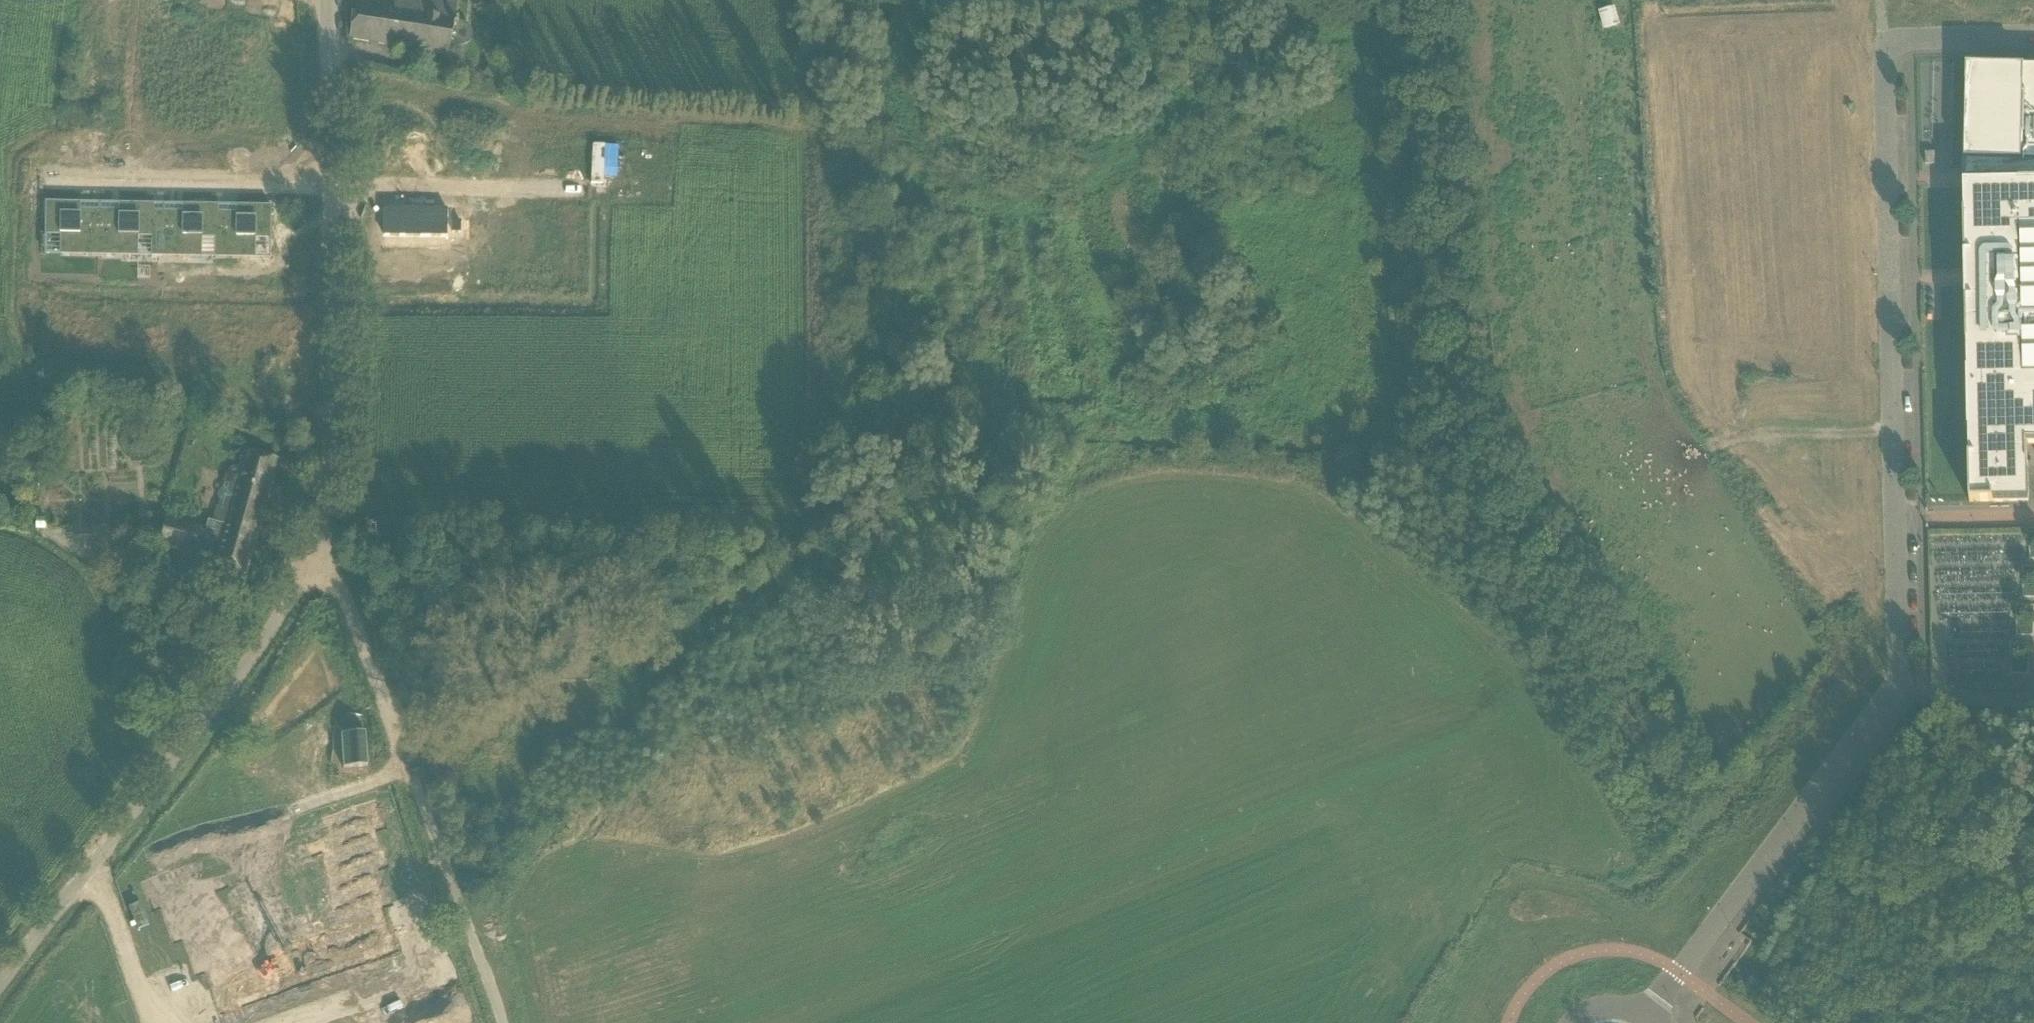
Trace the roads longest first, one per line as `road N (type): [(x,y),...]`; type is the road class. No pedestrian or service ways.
road 1 (unclassified): [(2033,34),(1913,36),(1892,45),(1884,66),(1901,676),(1637,1020)]
road 2 (unclassified): [(0,986),(279,626),(308,569)]
road 3 (unclassified): [(498,1022),(340,591),(308,569)]
road 4 (unclassified): [(308,569),(325,516),(336,428),(330,182)]
road 5 (residential): [(22,176),(330,182)]
road 6 (residential): [(330,182),(570,185)]
road 7 (unclassified): [(330,182),(327,0)]

